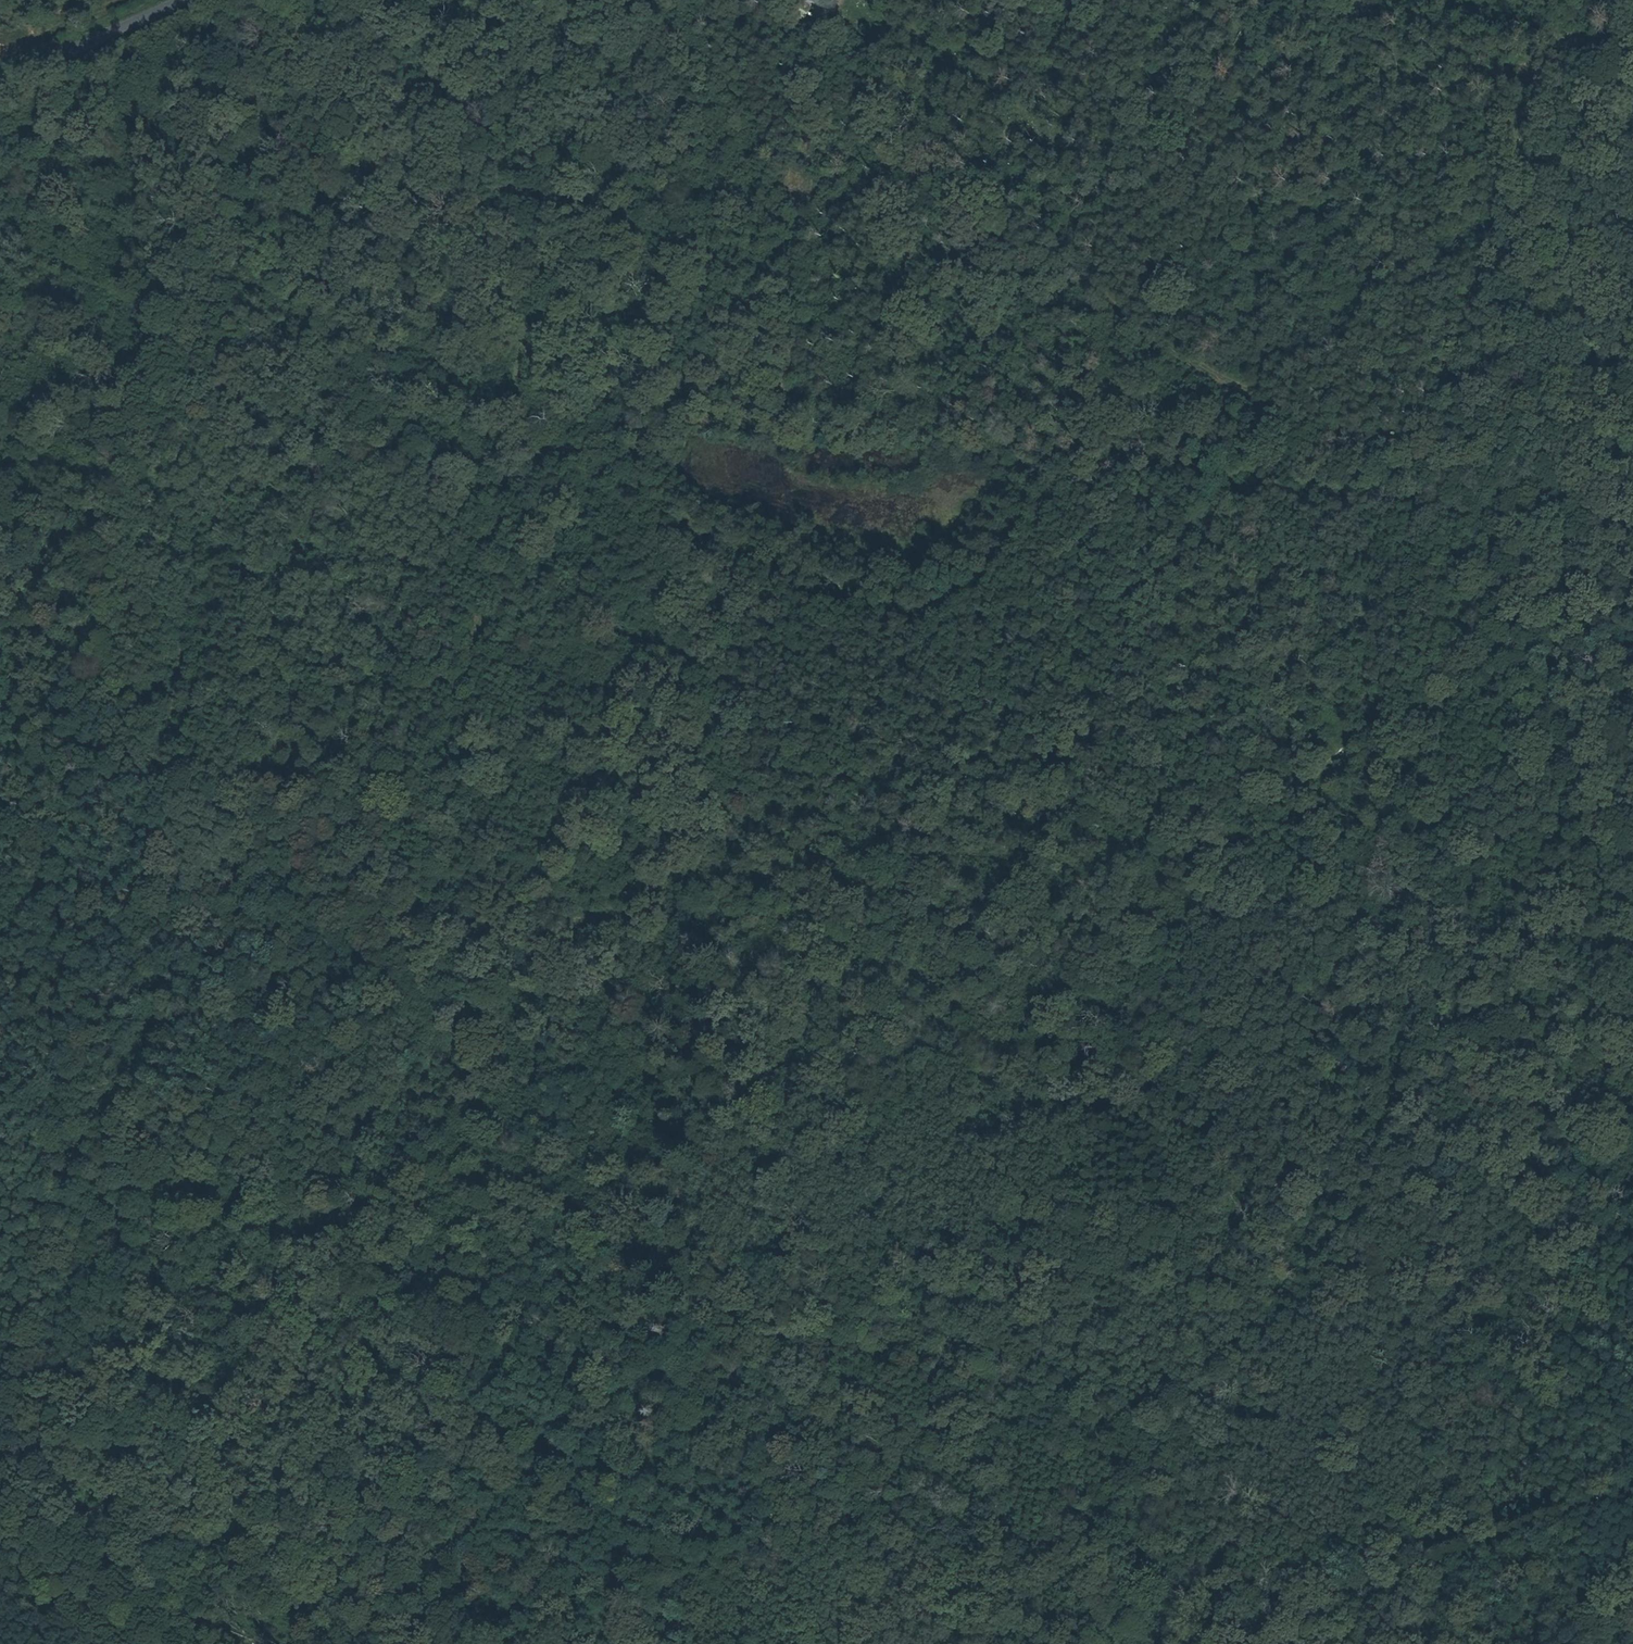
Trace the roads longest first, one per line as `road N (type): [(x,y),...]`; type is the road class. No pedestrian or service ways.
road 1 (unclassified): [(0,92),(215,0)]

